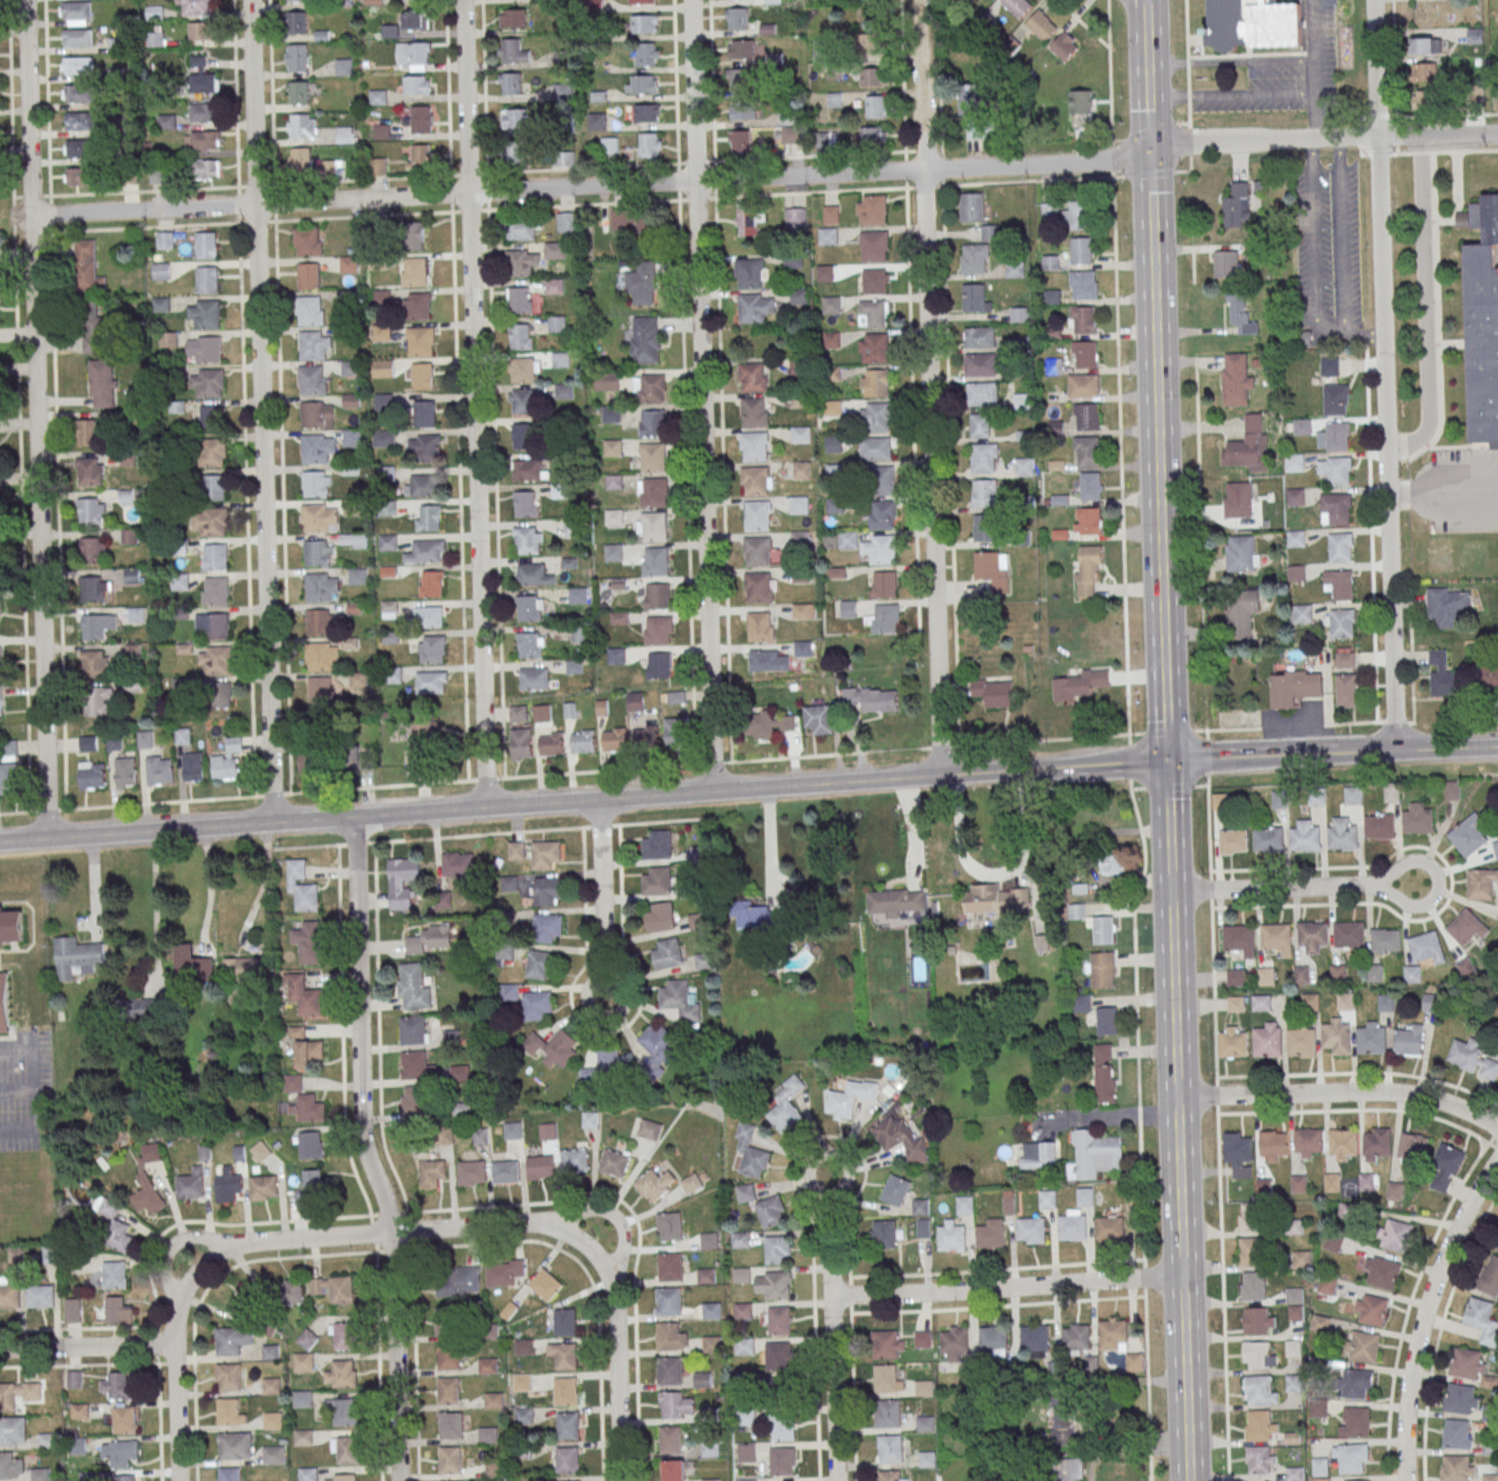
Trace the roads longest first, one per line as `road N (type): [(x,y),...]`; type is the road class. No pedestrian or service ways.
road 1 (tertiary): [(1497,746),(983,771),(0,841)]
road 2 (residential): [(1497,133),(1186,143),(1114,161),(255,204)]
road 3 (residential): [(47,837),(25,0)]
road 4 (residential): [(271,822),(249,0)]
road 5 (residential): [(485,808),(462,0)]
road 6 (residential): [(712,792),(690,0)]
road 7 (residential): [(939,775),(918,0)]
road 8 (residential): [(1396,750),(1373,0)]
road 9 (residential): [(399,1480),(393,1254),(360,1124),(355,817)]
road 10 (secondary): [(1189,1480),(1170,891)]
road 11 (residential): [(585,1246),(534,1223),(249,1243),(198,1271)]
road 12 (residential): [(1184,1278),(832,1297)]
road 13 (residential): [(1405,1480),(1409,1386),(1423,1319),(1462,1219),(1497,1160)]
road 14 (secondary): [(1163,634),(1153,297)]
road 15 (residential): [(1497,1131),(1462,1110),(1400,1093),(1176,1096)]
road 16 (residential): [(838,1480),(832,1203)]
road 17 (residential): [(8,214),(255,204)]
road 18 (residential): [(619,1480),(613,1299),(585,1246)]
road 19 (residential): [(178,1480),(176,1311),(198,1271)]
road 20 (residential): [(1383,887),(1170,891)]
road 21 (residential): [(608,995),(599,800)]
road 22 (residential): [(176,1345),(0,1350)]
road 23 (secondary): [(1153,297),(1149,150)]
road 24 (secondary): [(1170,891),(1167,761)]
road 25 (secondary): [(1167,761),(1163,634)]

